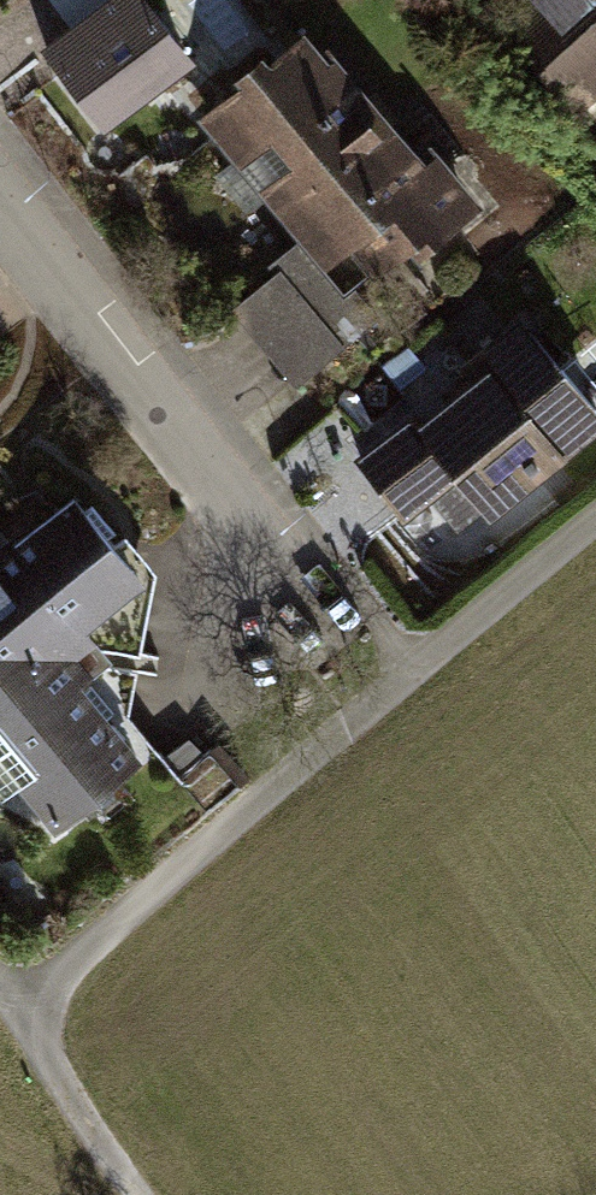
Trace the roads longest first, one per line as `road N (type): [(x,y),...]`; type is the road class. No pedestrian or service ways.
road 1 (track): [(21,1014),(399,680)]
road 2 (residential): [(301,589),(0,191)]
road 3 (track): [(399,680),(595,521)]
road 4 (track): [(146,1194),(21,1014)]
road 5 (track): [(399,680),(353,626),(301,589)]

